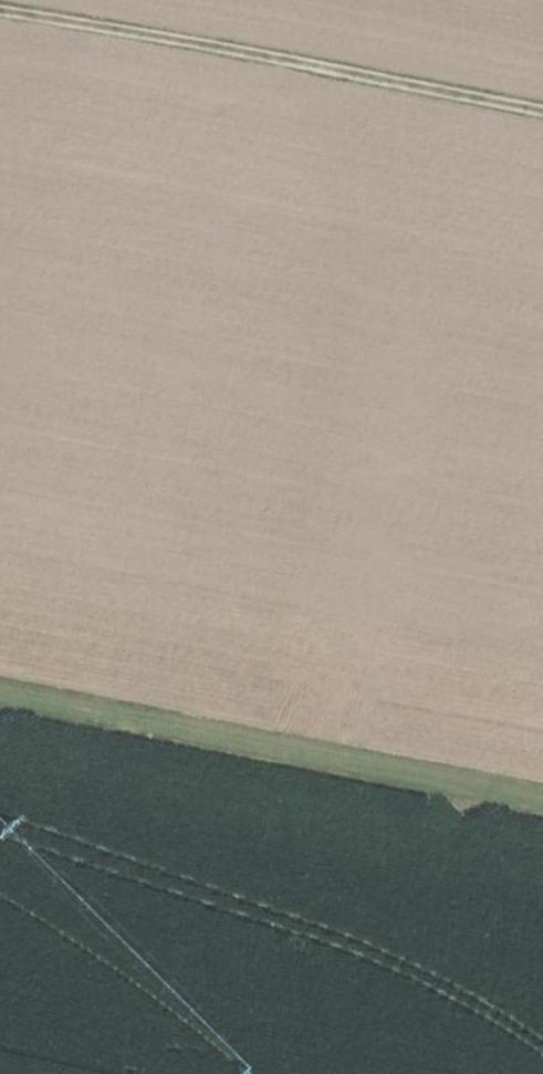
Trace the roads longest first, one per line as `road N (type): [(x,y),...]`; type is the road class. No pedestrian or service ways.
road 1 (track): [(0,14),(542,116)]

